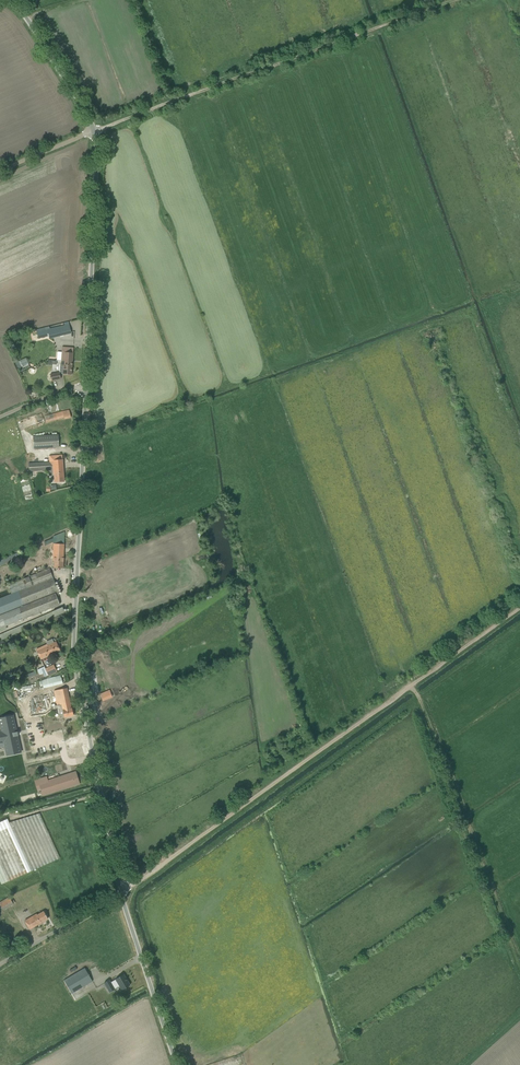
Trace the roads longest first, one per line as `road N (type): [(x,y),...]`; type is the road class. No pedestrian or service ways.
road 1 (unclassified): [(120,893),(70,639),(93,131)]
road 2 (track): [(120,893),(519,607)]
road 3 (track): [(462,0),(93,131)]
road 4 (track): [(505,925),(413,683)]
road 5 (unclassified): [(177,1064),(120,893)]
road 6 (unclassified): [(93,131),(8,0)]
road 7 (unclassified): [(0,964),(120,893)]
road 8 (track): [(33,1064),(153,994)]

